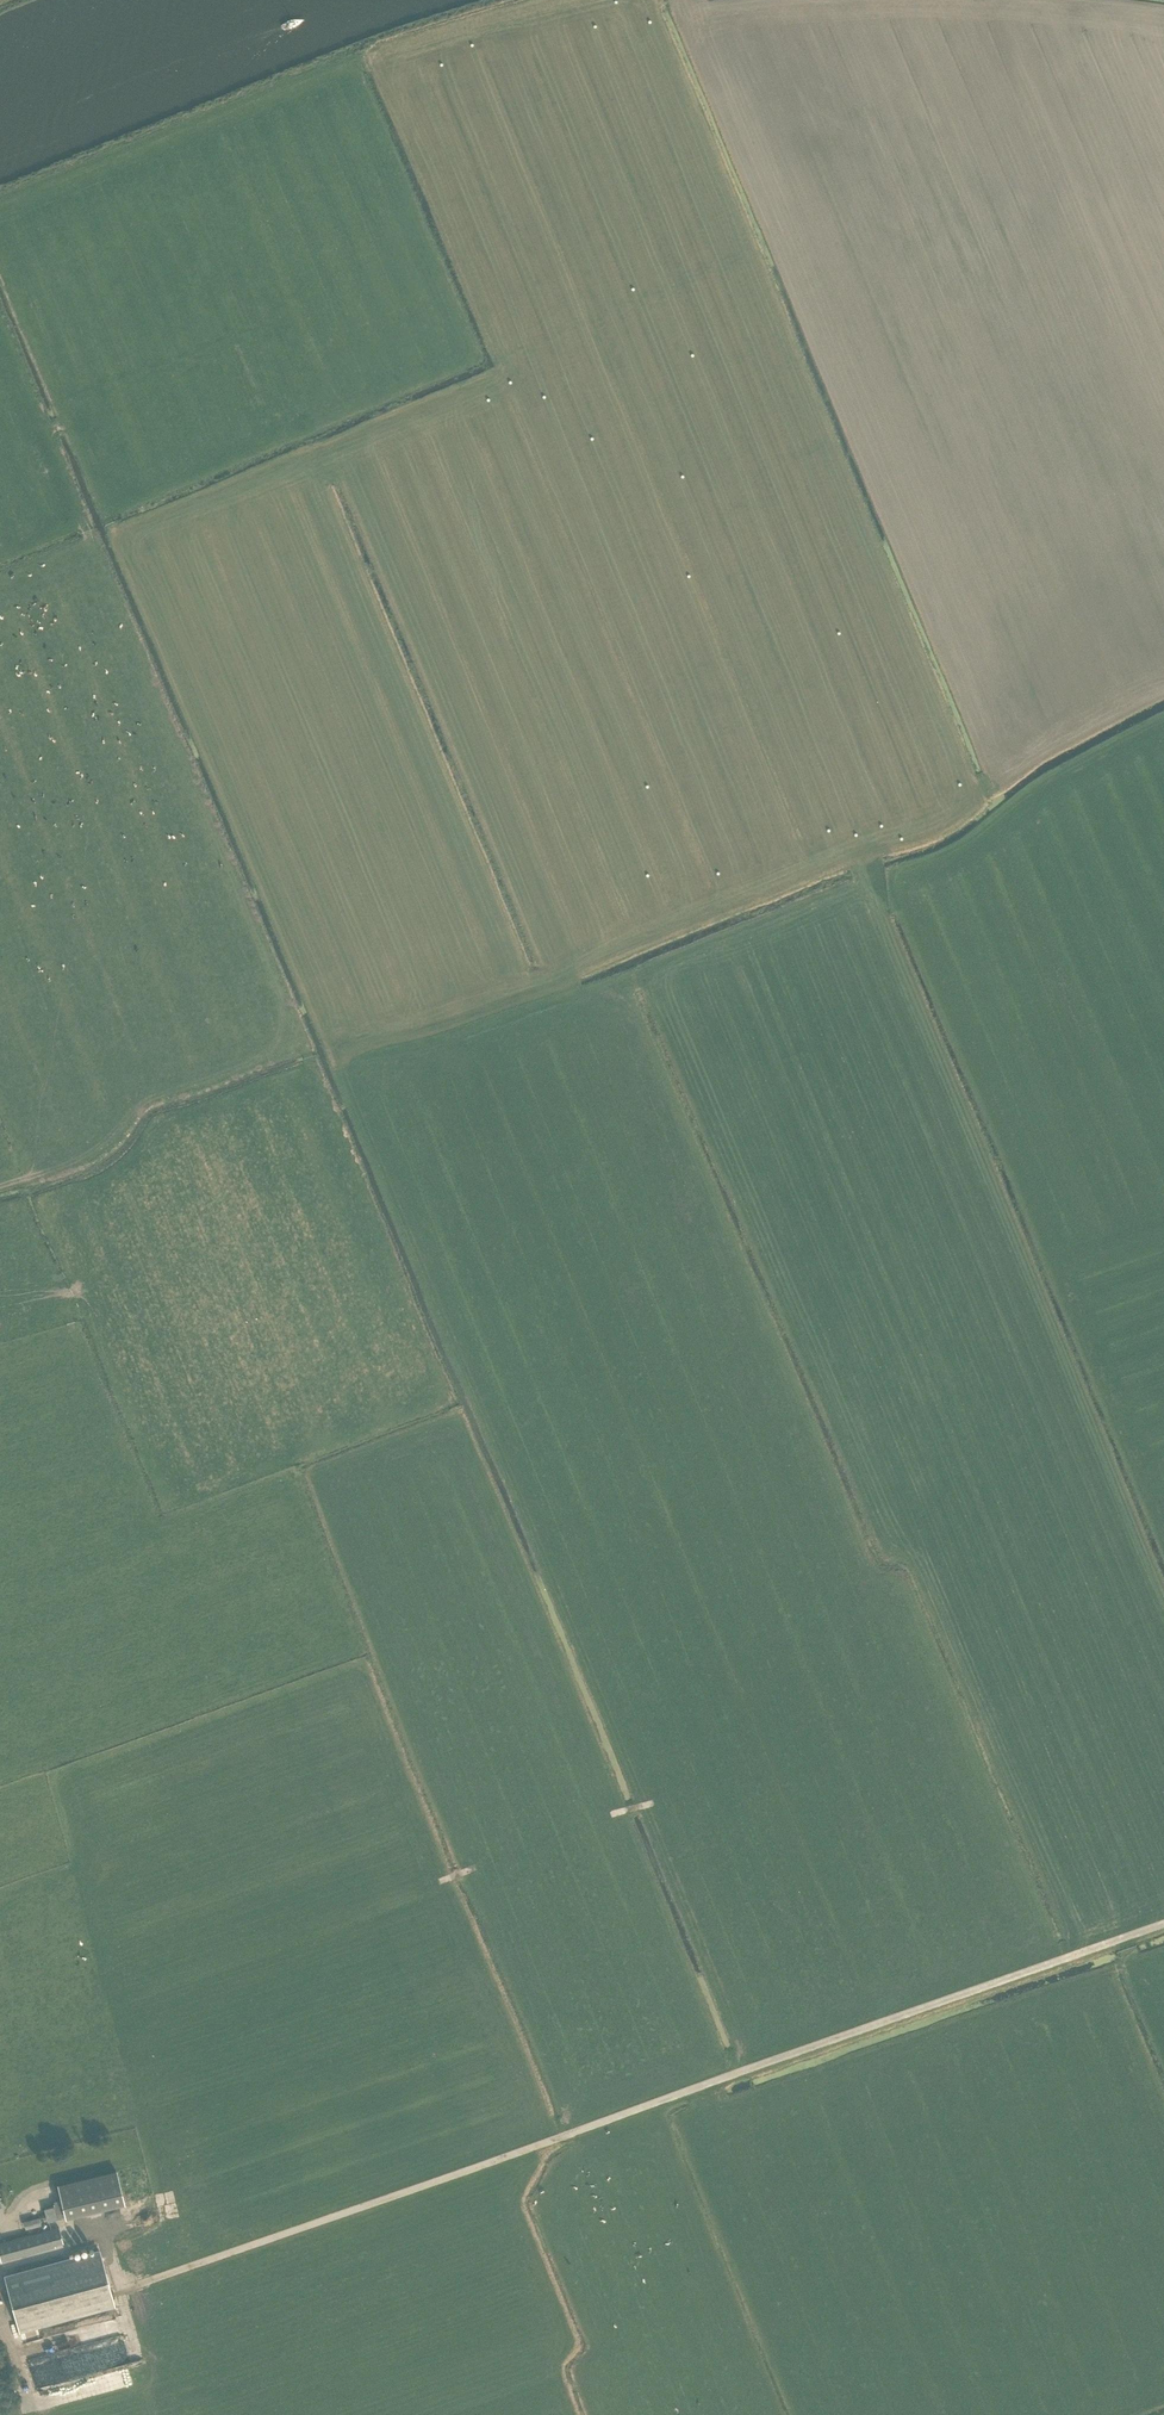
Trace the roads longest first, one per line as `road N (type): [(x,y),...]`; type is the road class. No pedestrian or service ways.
road 1 (track): [(0,2268),(109,2241),(118,2279),(135,2287),(1163,1924)]

